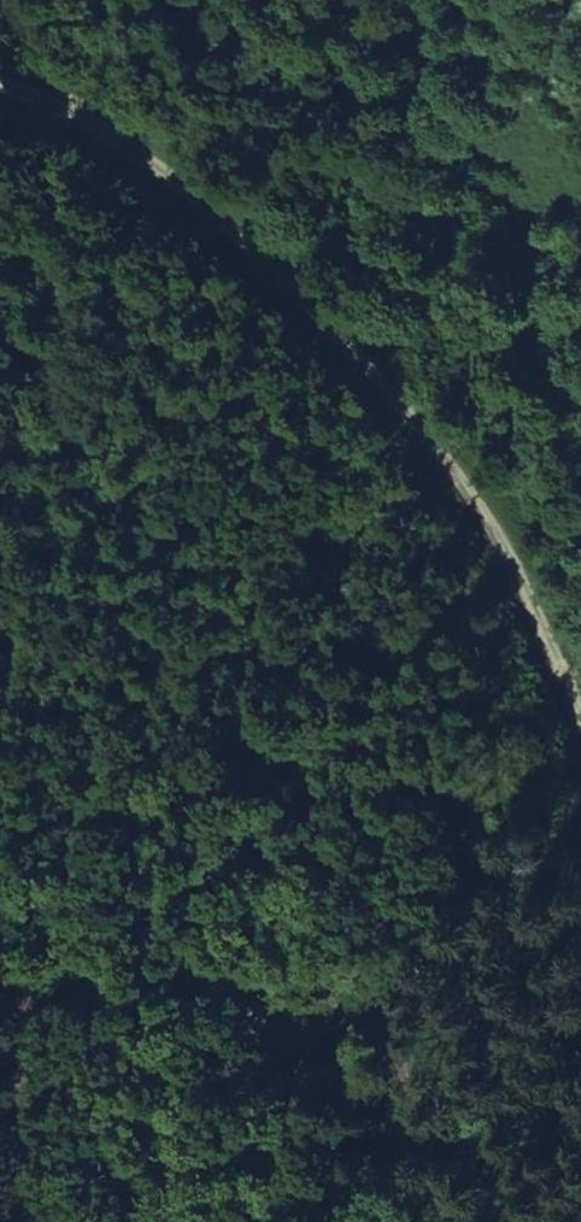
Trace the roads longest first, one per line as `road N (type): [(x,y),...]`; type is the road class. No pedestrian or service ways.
road 1 (track): [(497,1221),(355,794),(241,484),(61,293),(0,274)]
road 2 (track): [(580,822),(365,351),(71,101),(0,91)]

